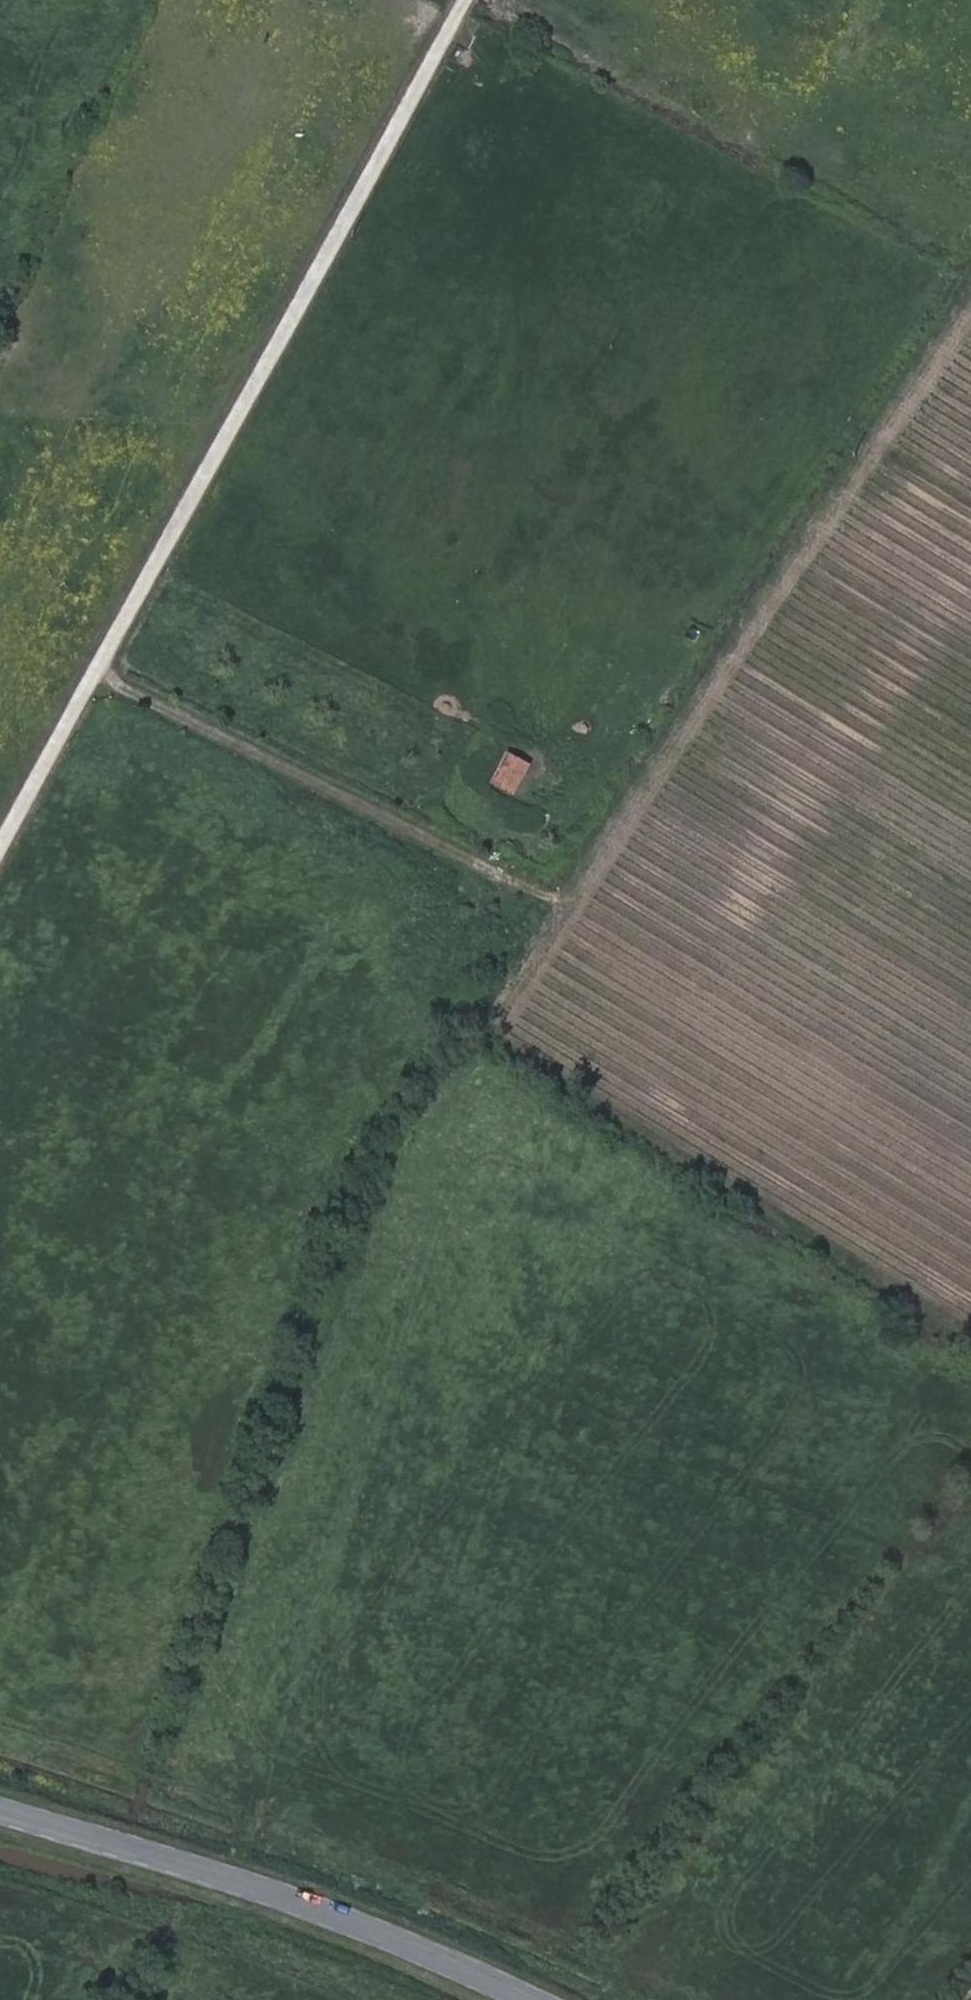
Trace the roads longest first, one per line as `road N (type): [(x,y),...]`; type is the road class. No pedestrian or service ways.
road 1 (tertiary): [(526,1999),(332,1916),(0,1808)]

